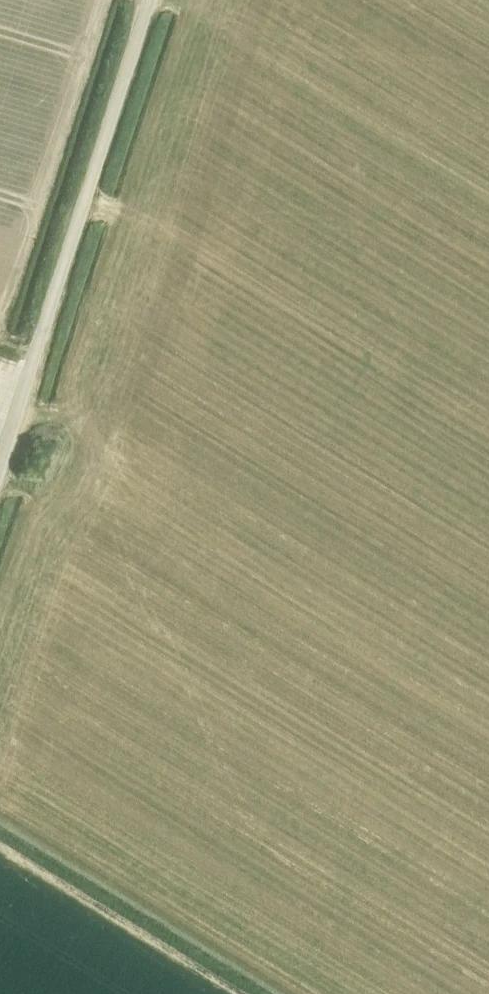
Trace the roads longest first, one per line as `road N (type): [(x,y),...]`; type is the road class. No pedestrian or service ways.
road 1 (unclassified): [(0,458),(145,0)]

